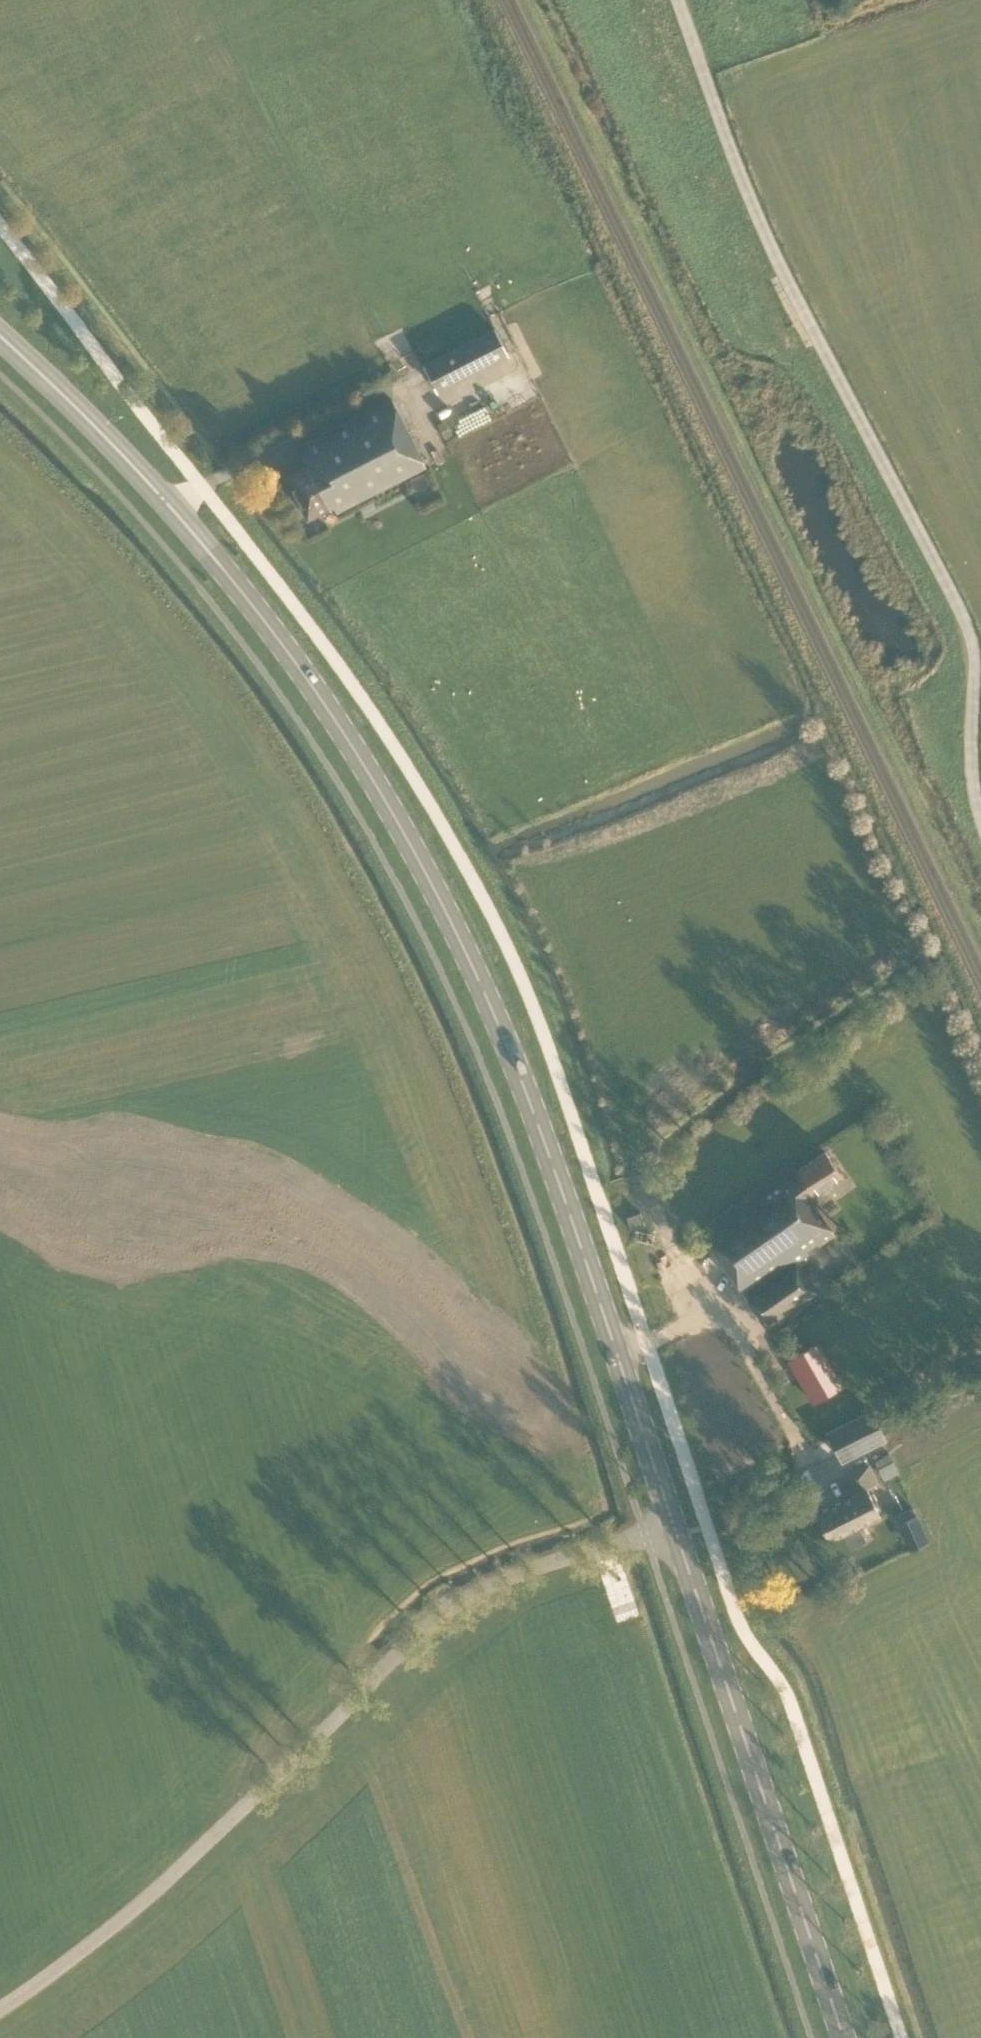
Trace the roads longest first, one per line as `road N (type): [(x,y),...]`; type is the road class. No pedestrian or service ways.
road 1 (primary): [(844,2037),(569,1213),(459,934),(398,815),(224,568),(0,335)]
road 2 (unclassified): [(678,0),(774,253),(969,628),(972,786),(980,823)]

